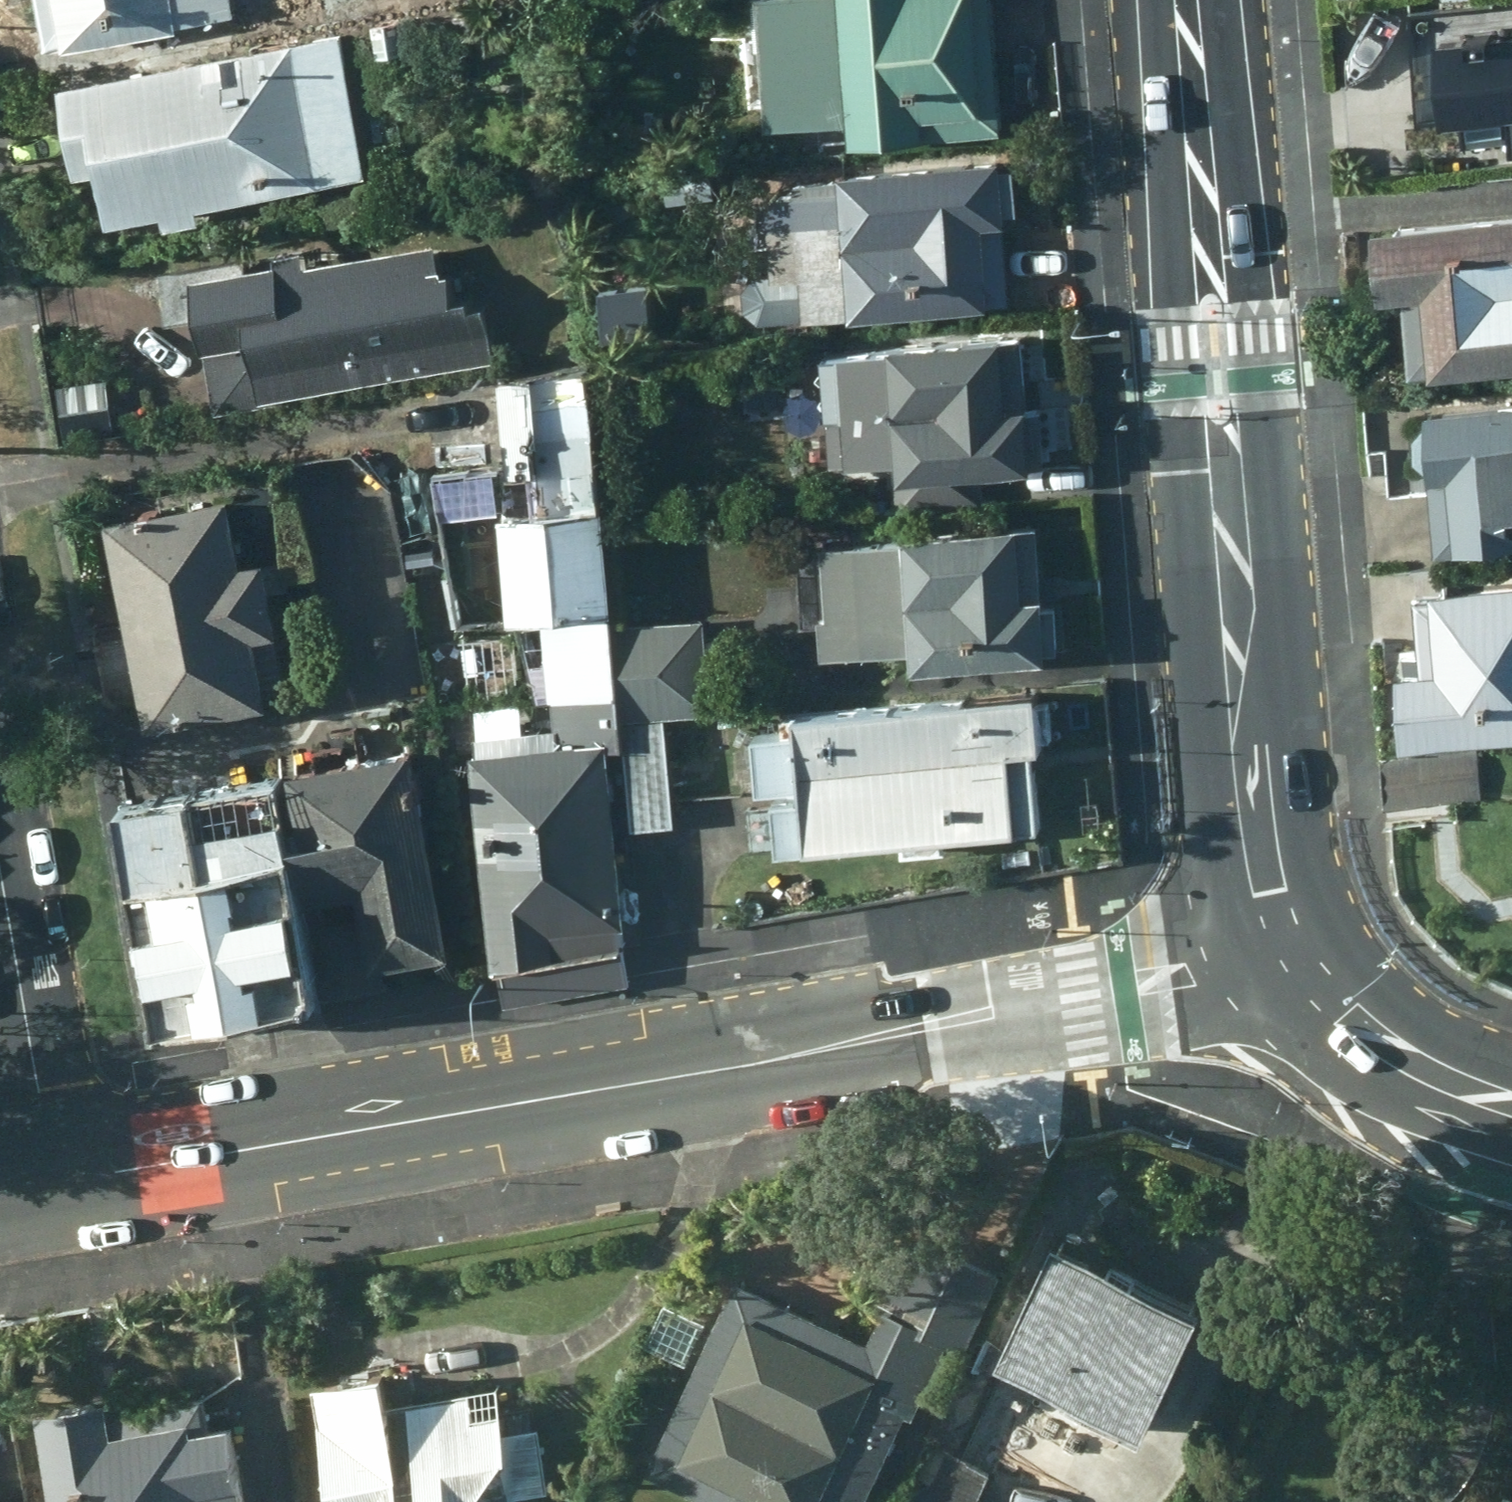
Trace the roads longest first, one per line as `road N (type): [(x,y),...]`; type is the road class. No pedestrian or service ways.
road 1 (tertiary): [(1306,971),(53,1182)]
road 2 (secondary): [(1306,971),(1272,893),(1263,844),(1192,0)]
road 3 (residential): [(0,882),(53,1182)]
road 4 (secondary): [(1511,1104),(1393,1052),(1306,971)]

